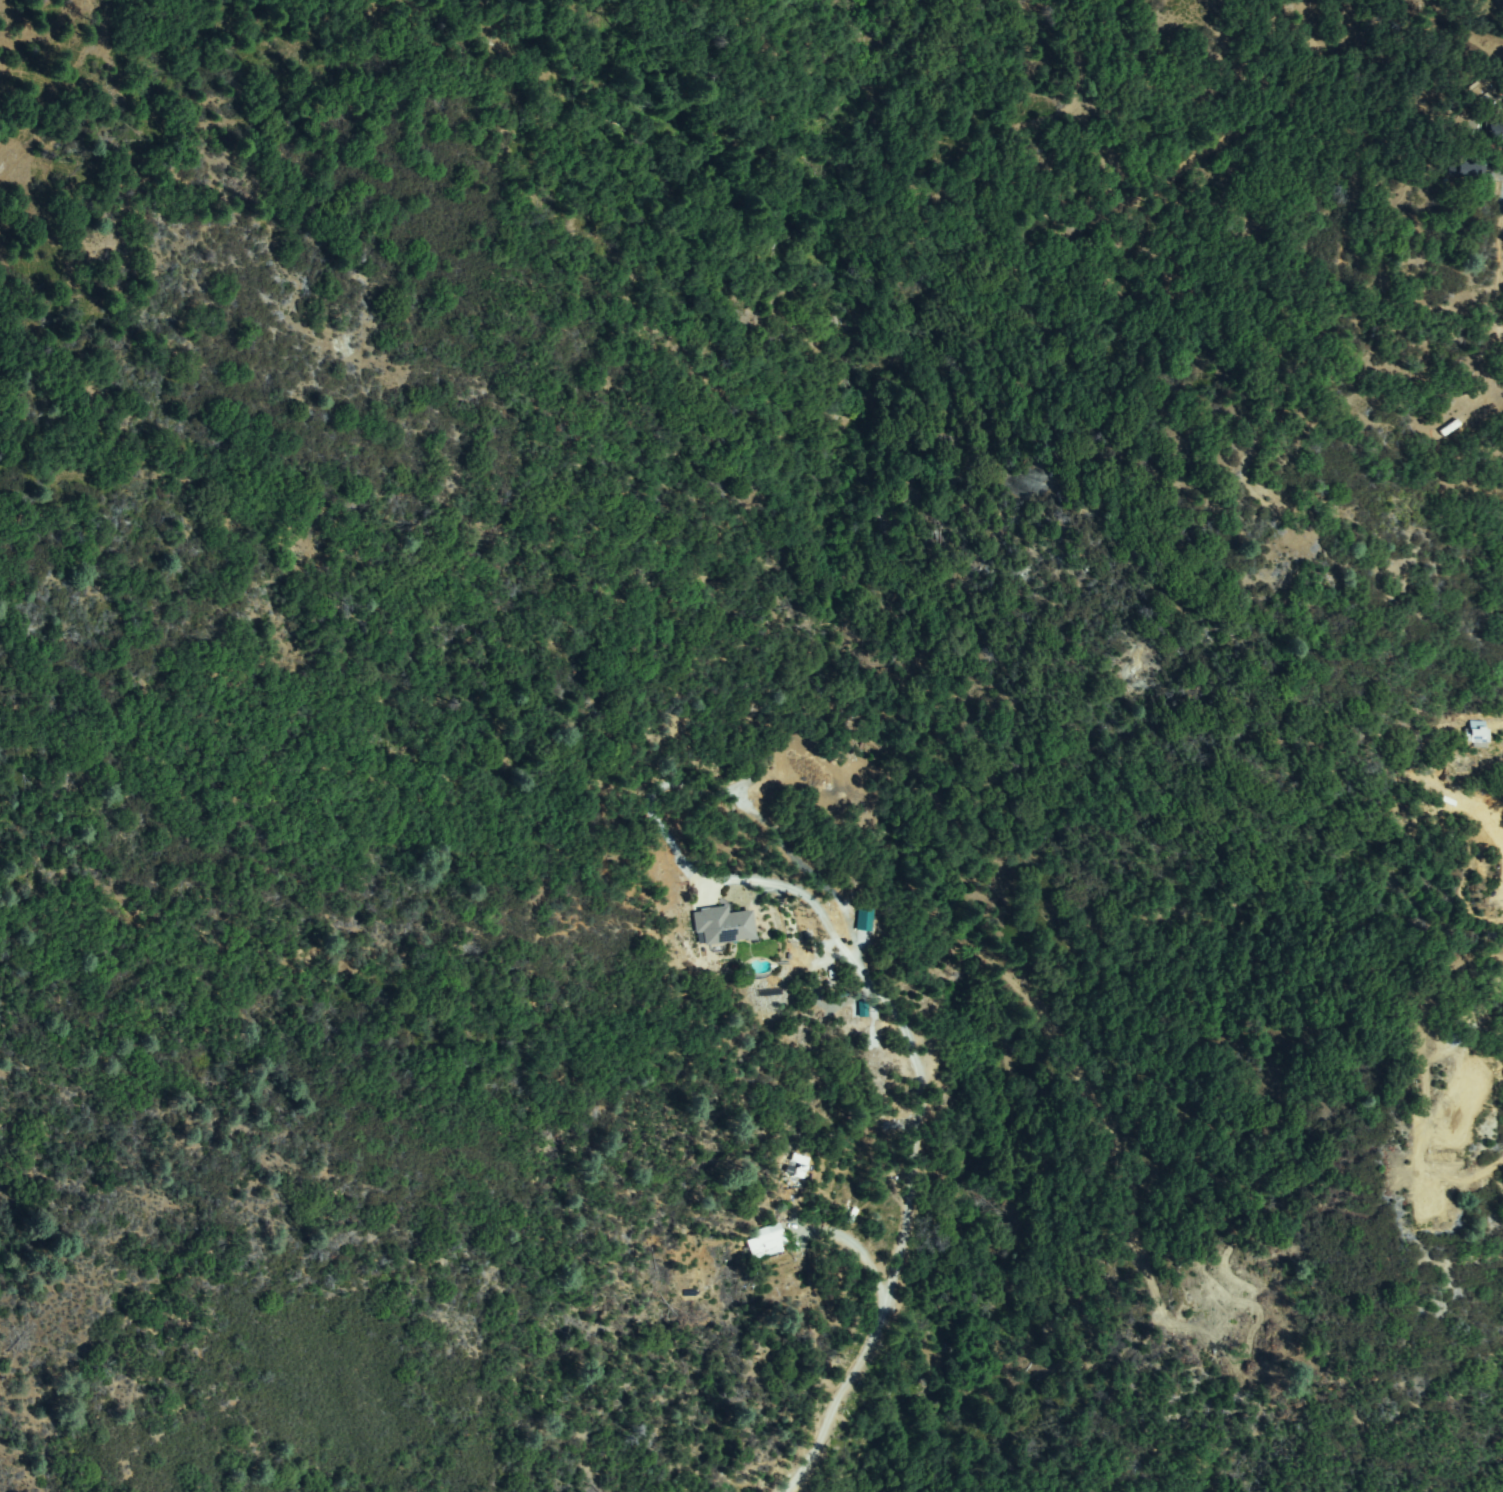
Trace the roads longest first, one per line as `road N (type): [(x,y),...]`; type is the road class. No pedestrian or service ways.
road 1 (residential): [(1170,1491),(1264,1130)]

